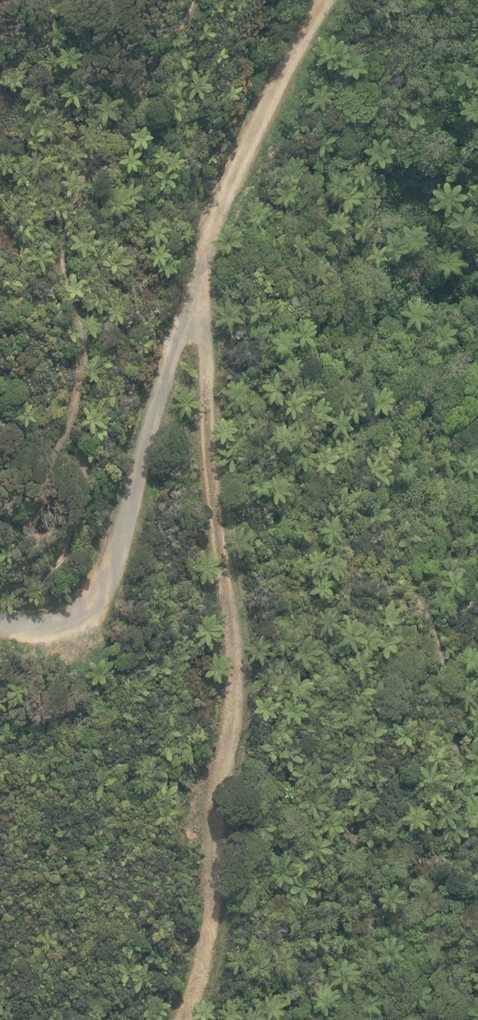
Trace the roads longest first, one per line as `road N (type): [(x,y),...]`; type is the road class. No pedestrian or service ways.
road 1 (track): [(0,620),(65,624),(96,603),(224,202),(271,93),(330,0)]
road 2 (track): [(197,300),(233,706),(209,929),(183,1019)]

